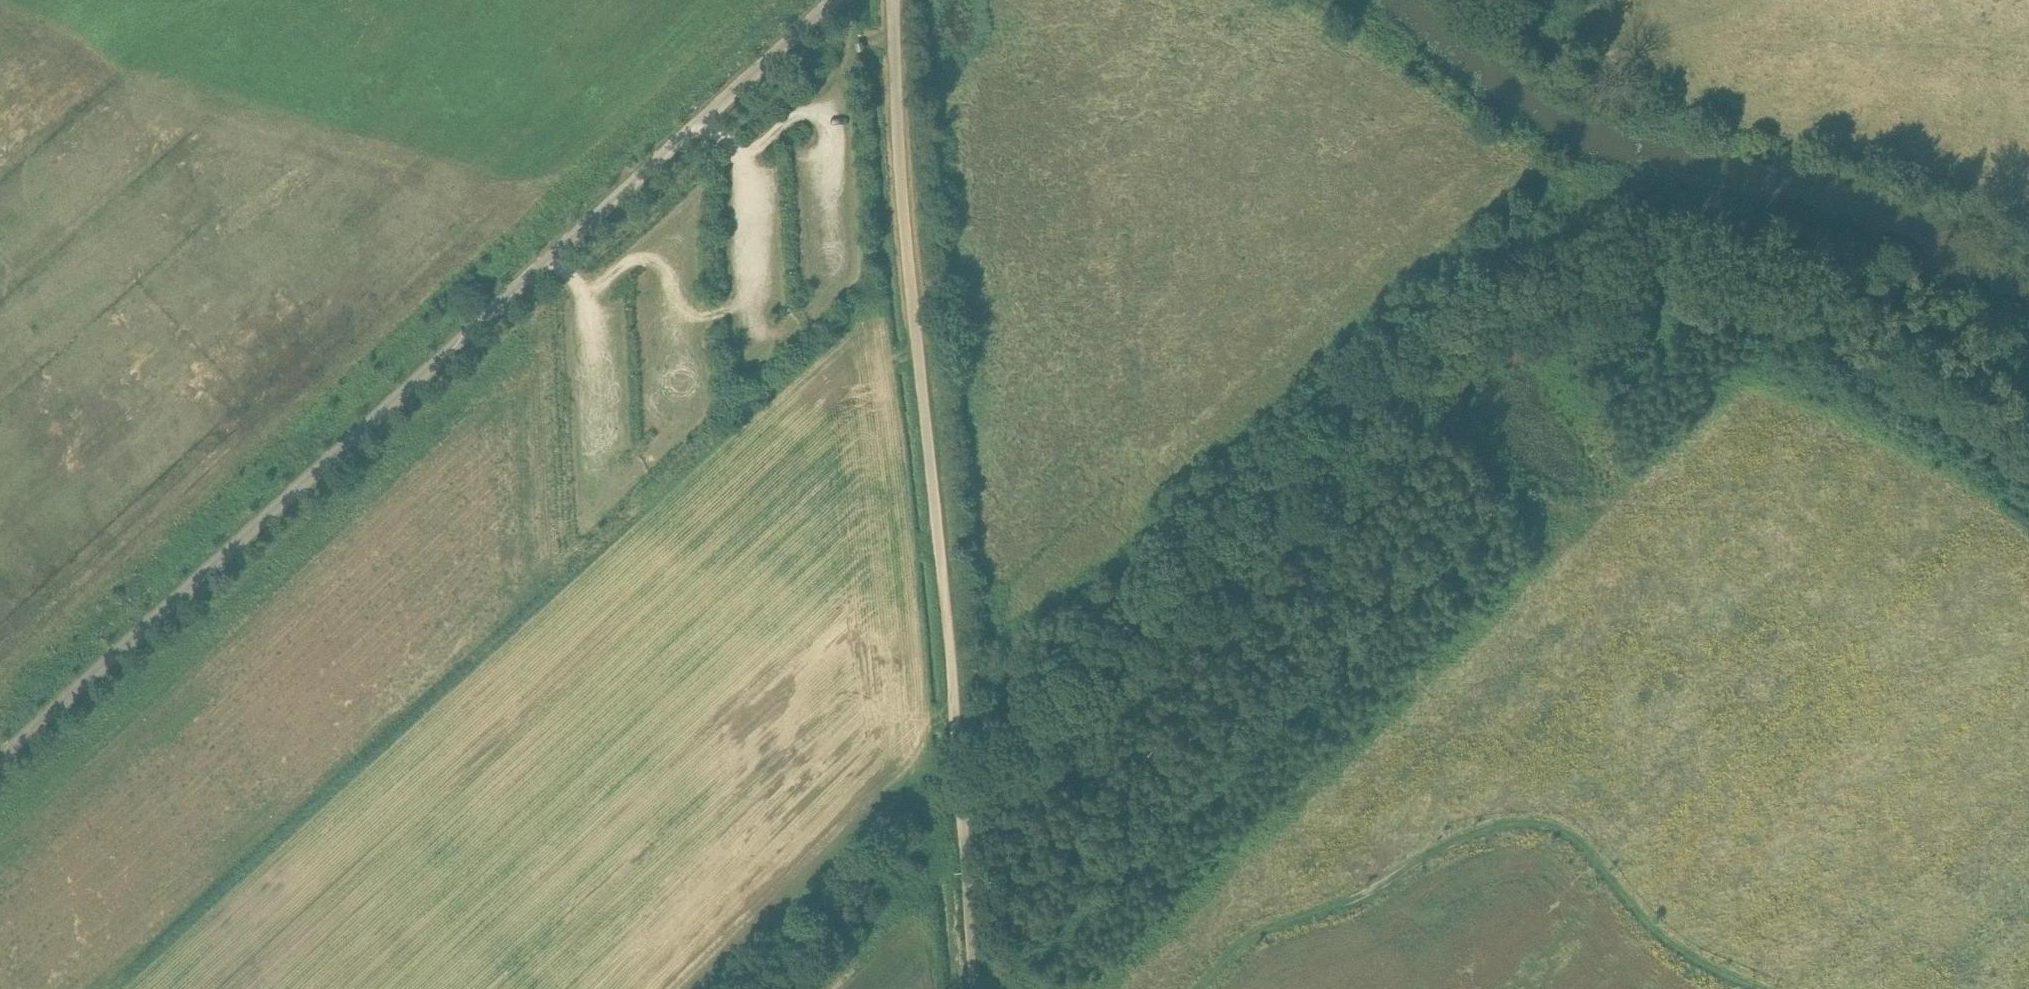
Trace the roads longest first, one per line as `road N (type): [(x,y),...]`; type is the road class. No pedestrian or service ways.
road 1 (unclassified): [(0,758),(832,0)]
road 2 (unclassified): [(979,988),(903,197),(894,0)]

